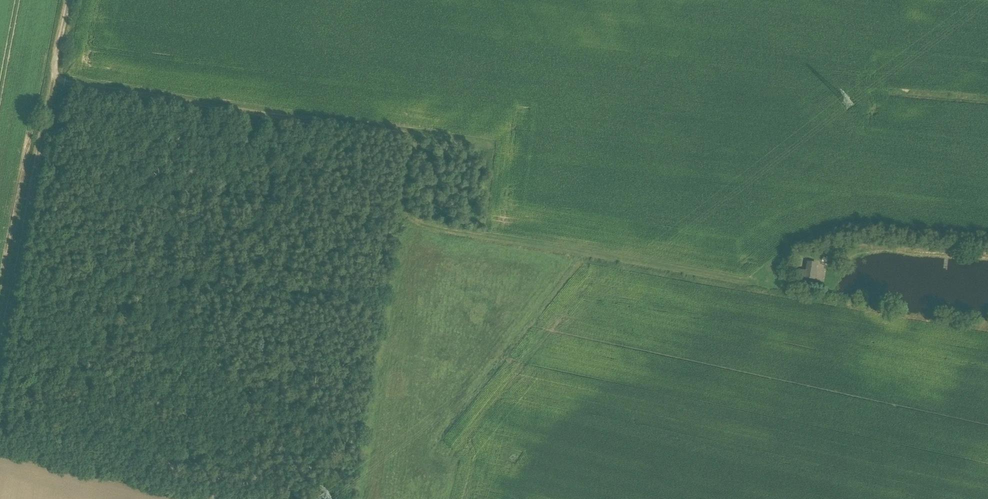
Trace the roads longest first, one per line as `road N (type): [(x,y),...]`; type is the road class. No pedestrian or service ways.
road 1 (track): [(54,81),(402,134),(414,144),(402,203),(420,226),(746,282)]
road 2 (track): [(70,0),(0,357)]

